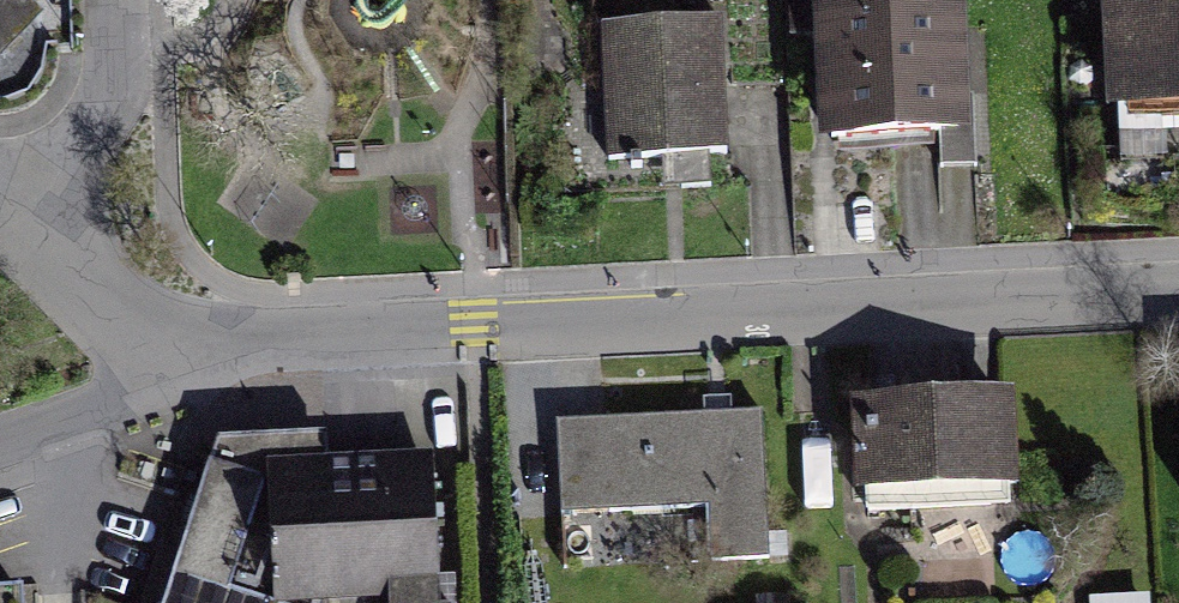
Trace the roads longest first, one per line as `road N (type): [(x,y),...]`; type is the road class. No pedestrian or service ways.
road 1 (residential): [(175,364),(271,339),(1178,288)]
road 2 (residential): [(120,0),(121,75),(75,154),(8,219)]
road 3 (residential): [(8,219),(175,364)]
road 4 (residential): [(0,439),(115,397),(175,364)]

